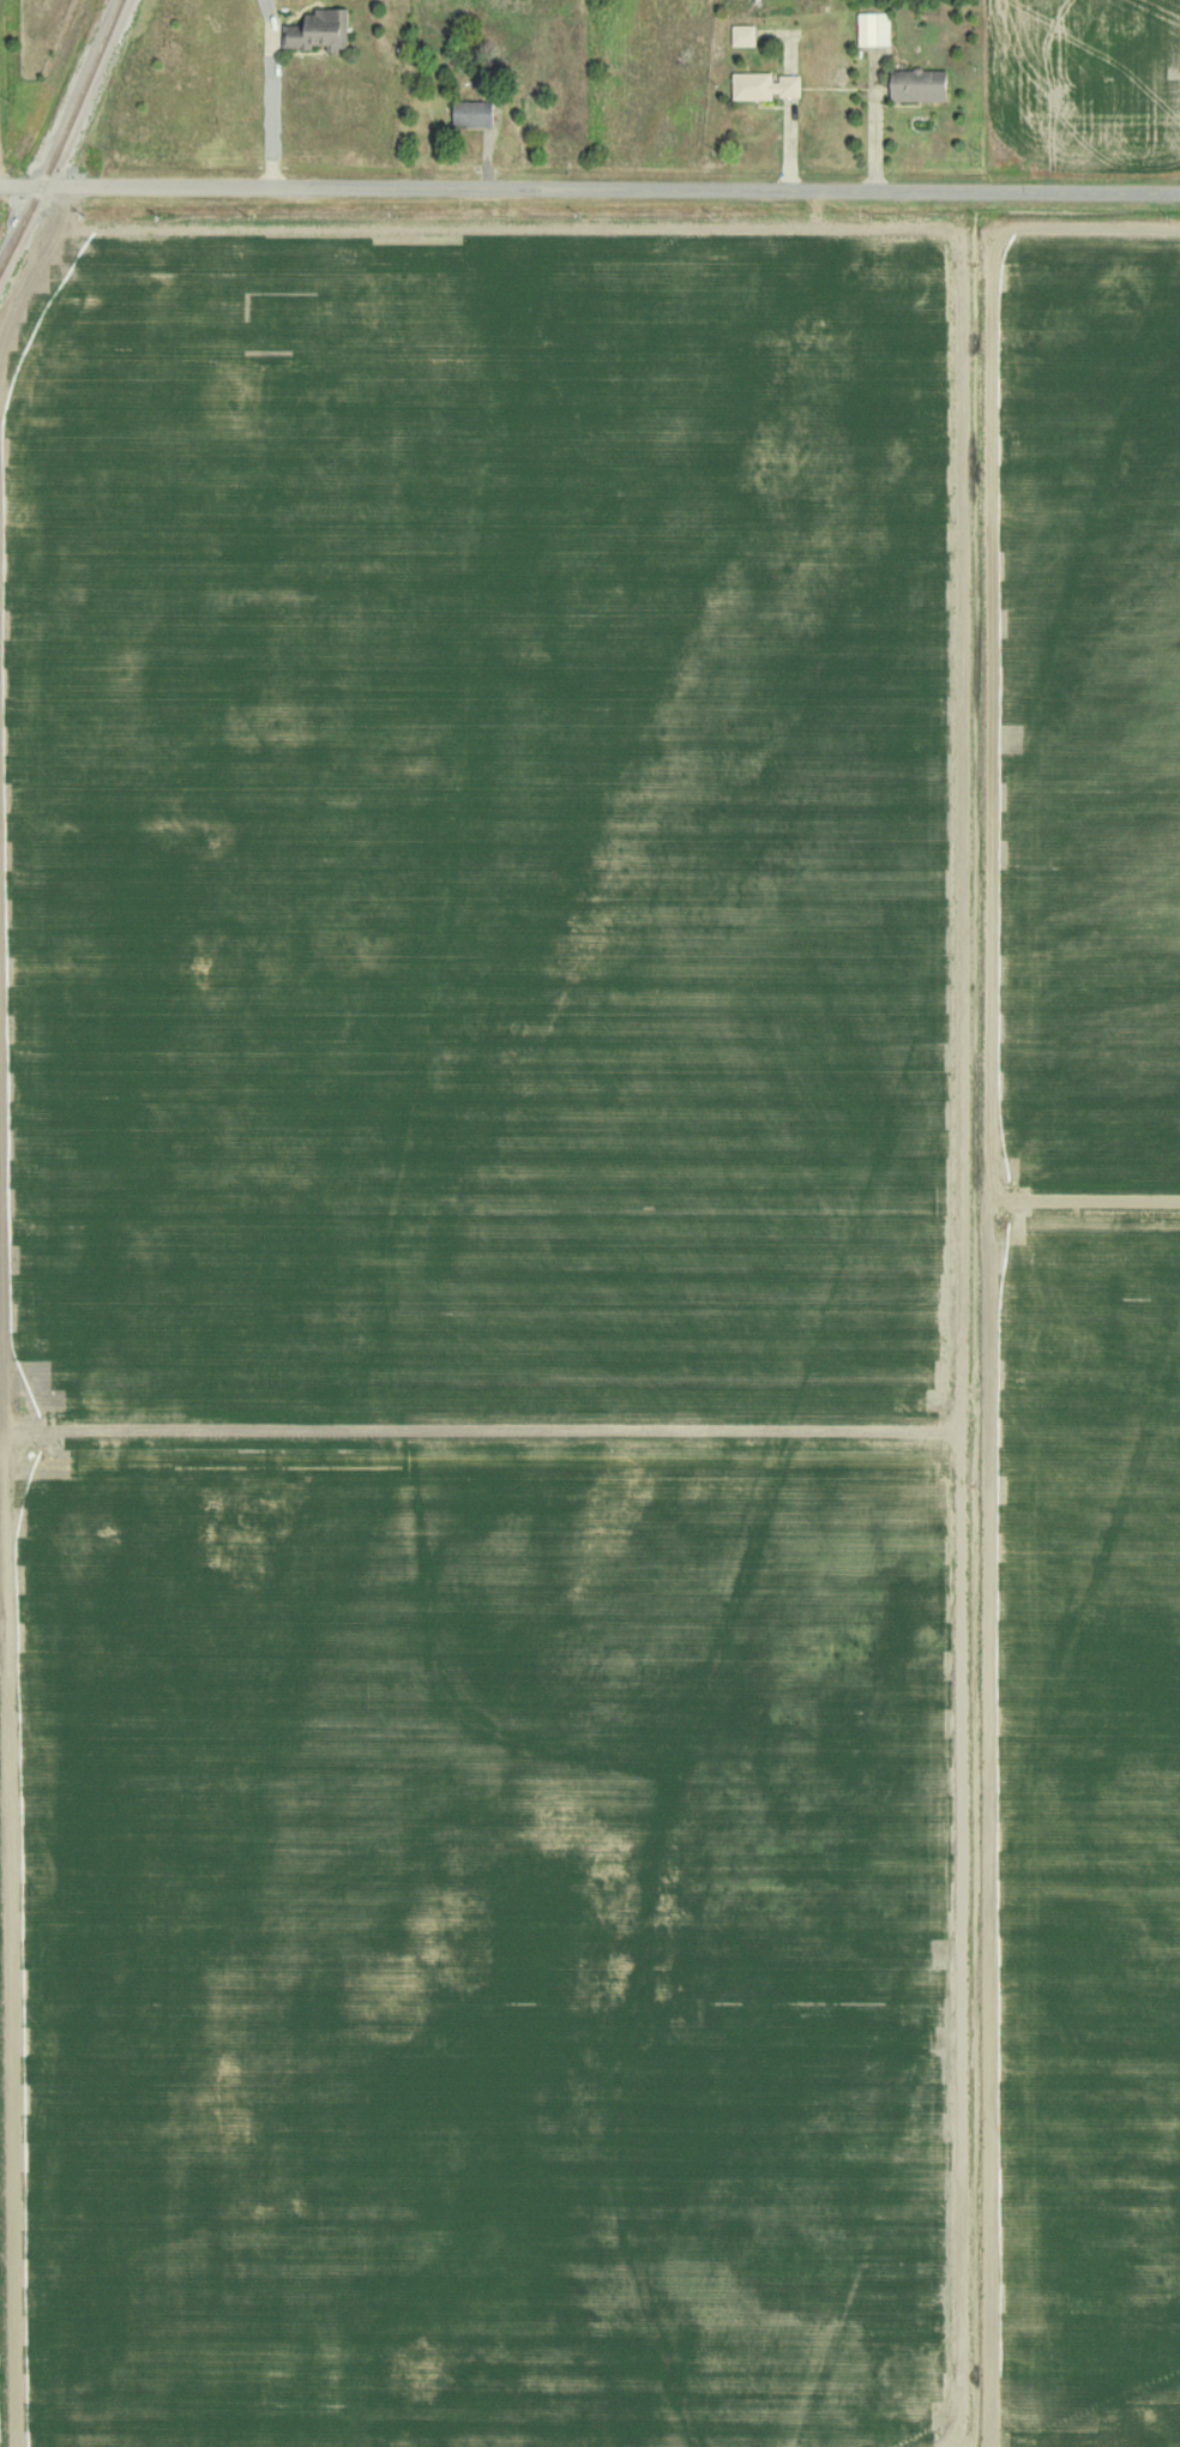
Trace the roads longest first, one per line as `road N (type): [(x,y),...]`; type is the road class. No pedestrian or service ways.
road 1 (residential): [(1179,198),(0,185)]

